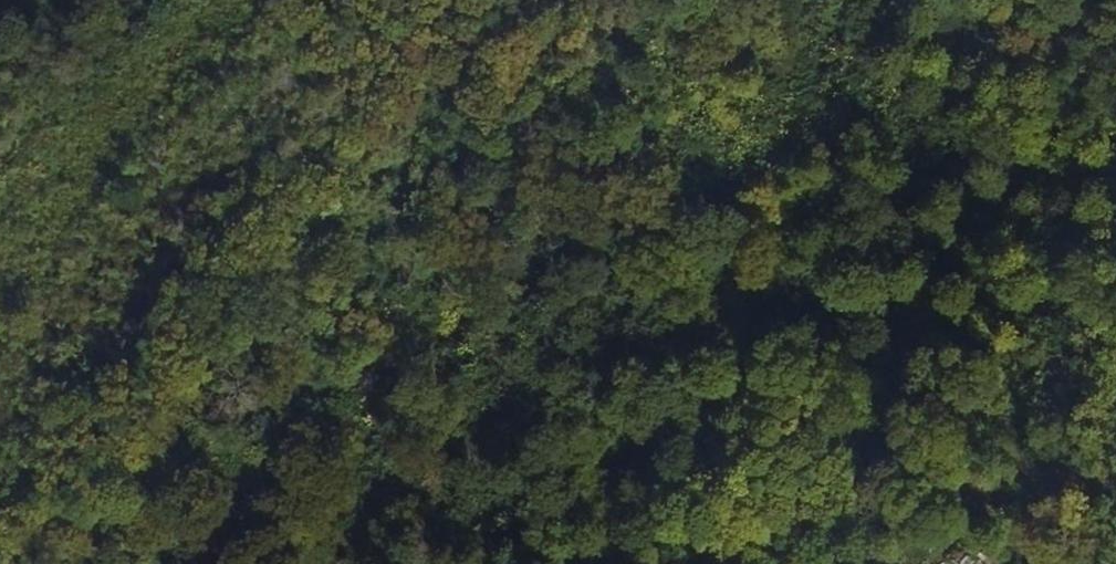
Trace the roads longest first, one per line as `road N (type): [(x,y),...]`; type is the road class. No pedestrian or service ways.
road 1 (track): [(1090,563),(1089,403),(1115,327)]

